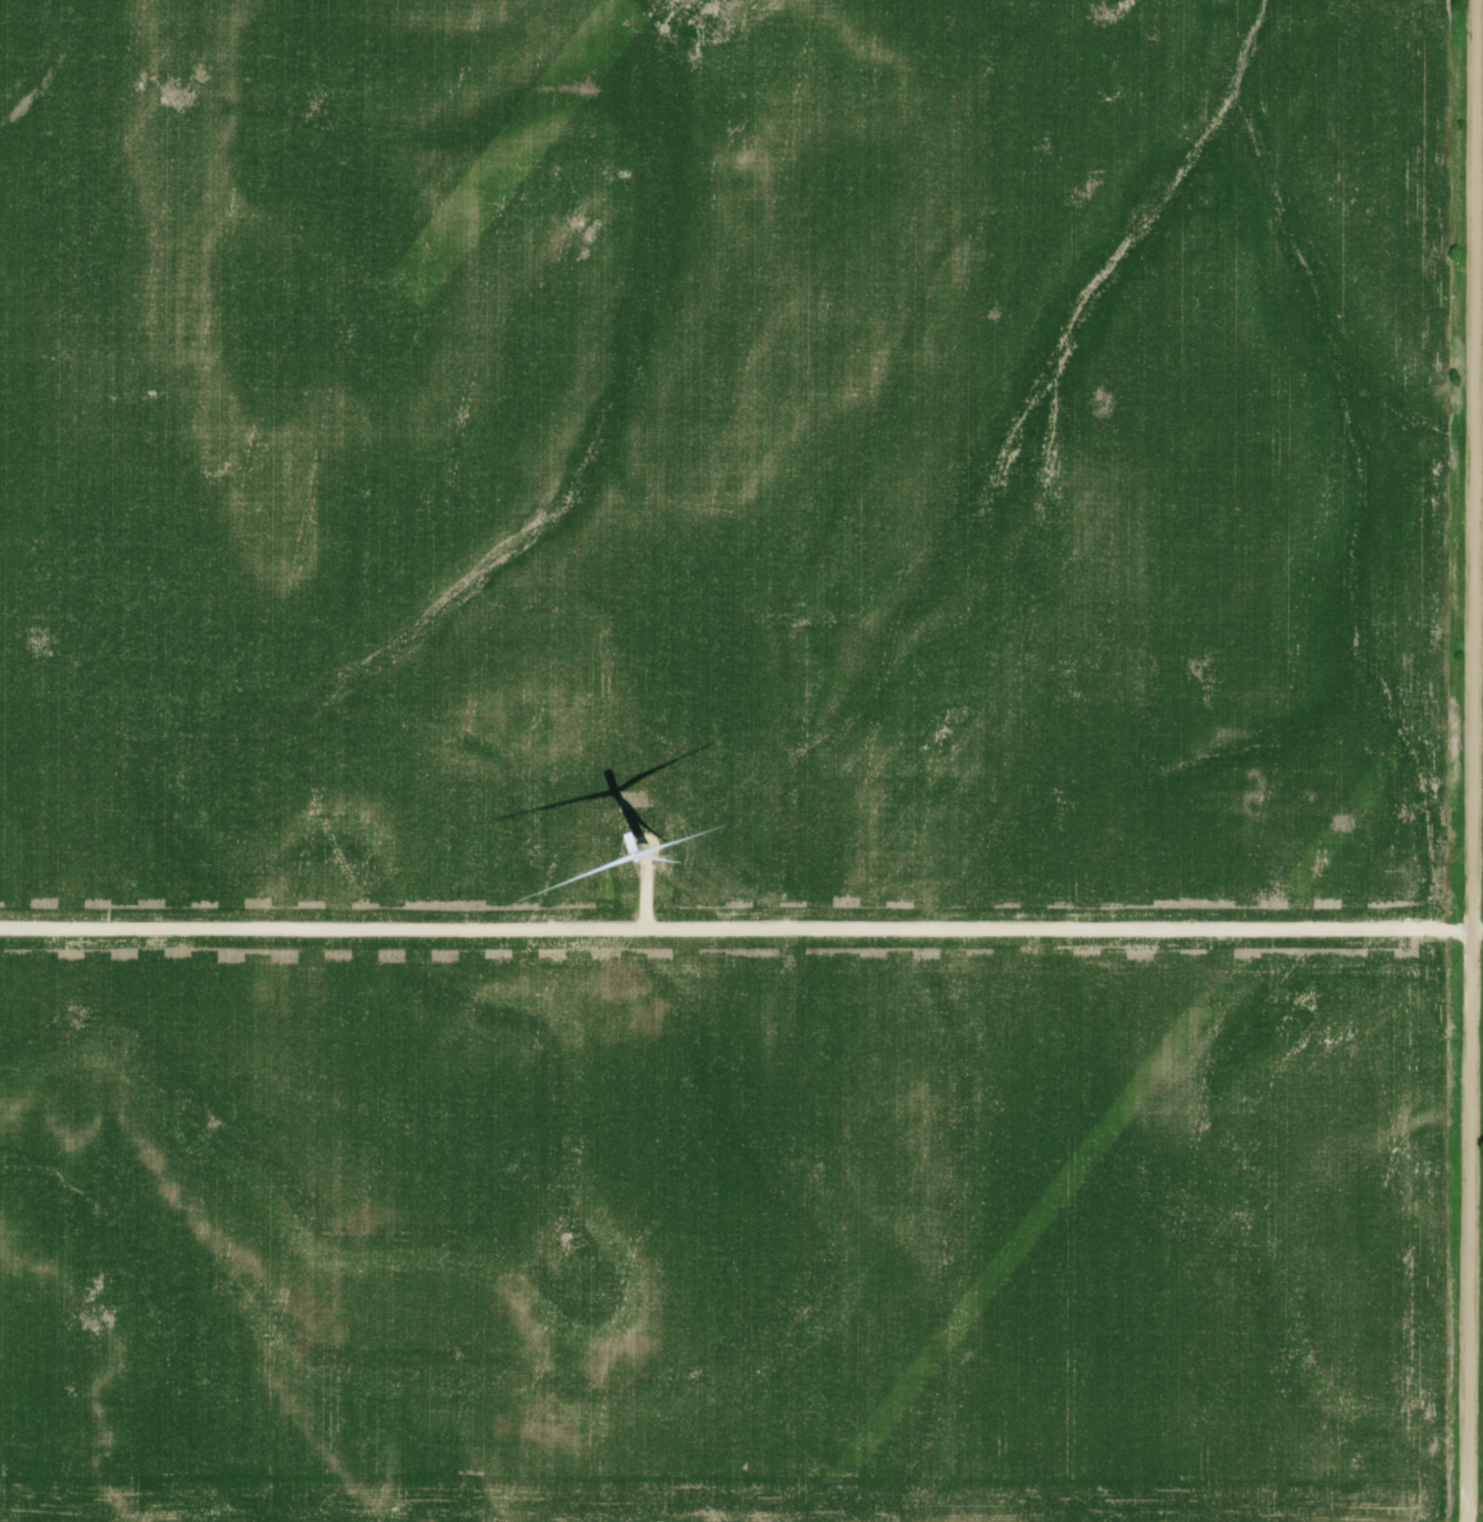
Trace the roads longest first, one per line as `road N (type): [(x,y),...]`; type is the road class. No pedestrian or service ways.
road 1 (residential): [(1468,1521),(1478,0)]

